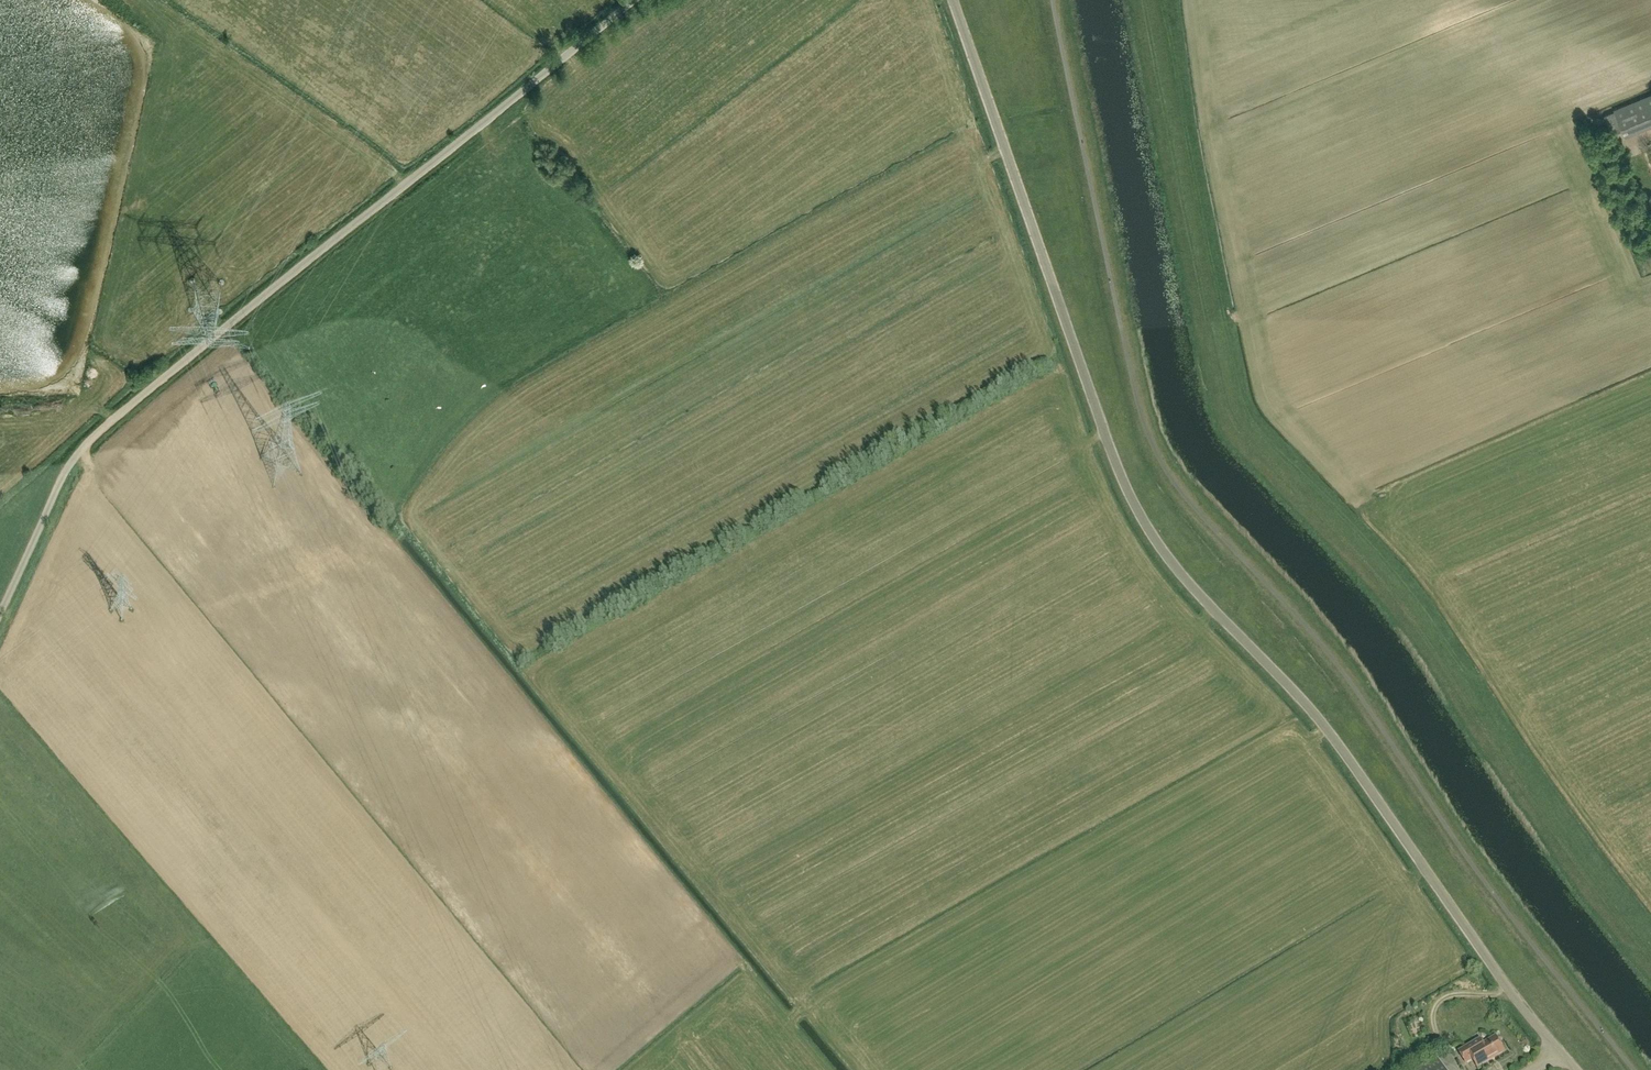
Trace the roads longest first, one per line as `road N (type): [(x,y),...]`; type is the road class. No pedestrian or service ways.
road 1 (unclassified): [(1571,1069),(1322,721),(1153,534),(1114,462),(955,0)]
road 2 (track): [(1650,960),(1596,892),(1432,647),(1227,415),(1144,0)]

